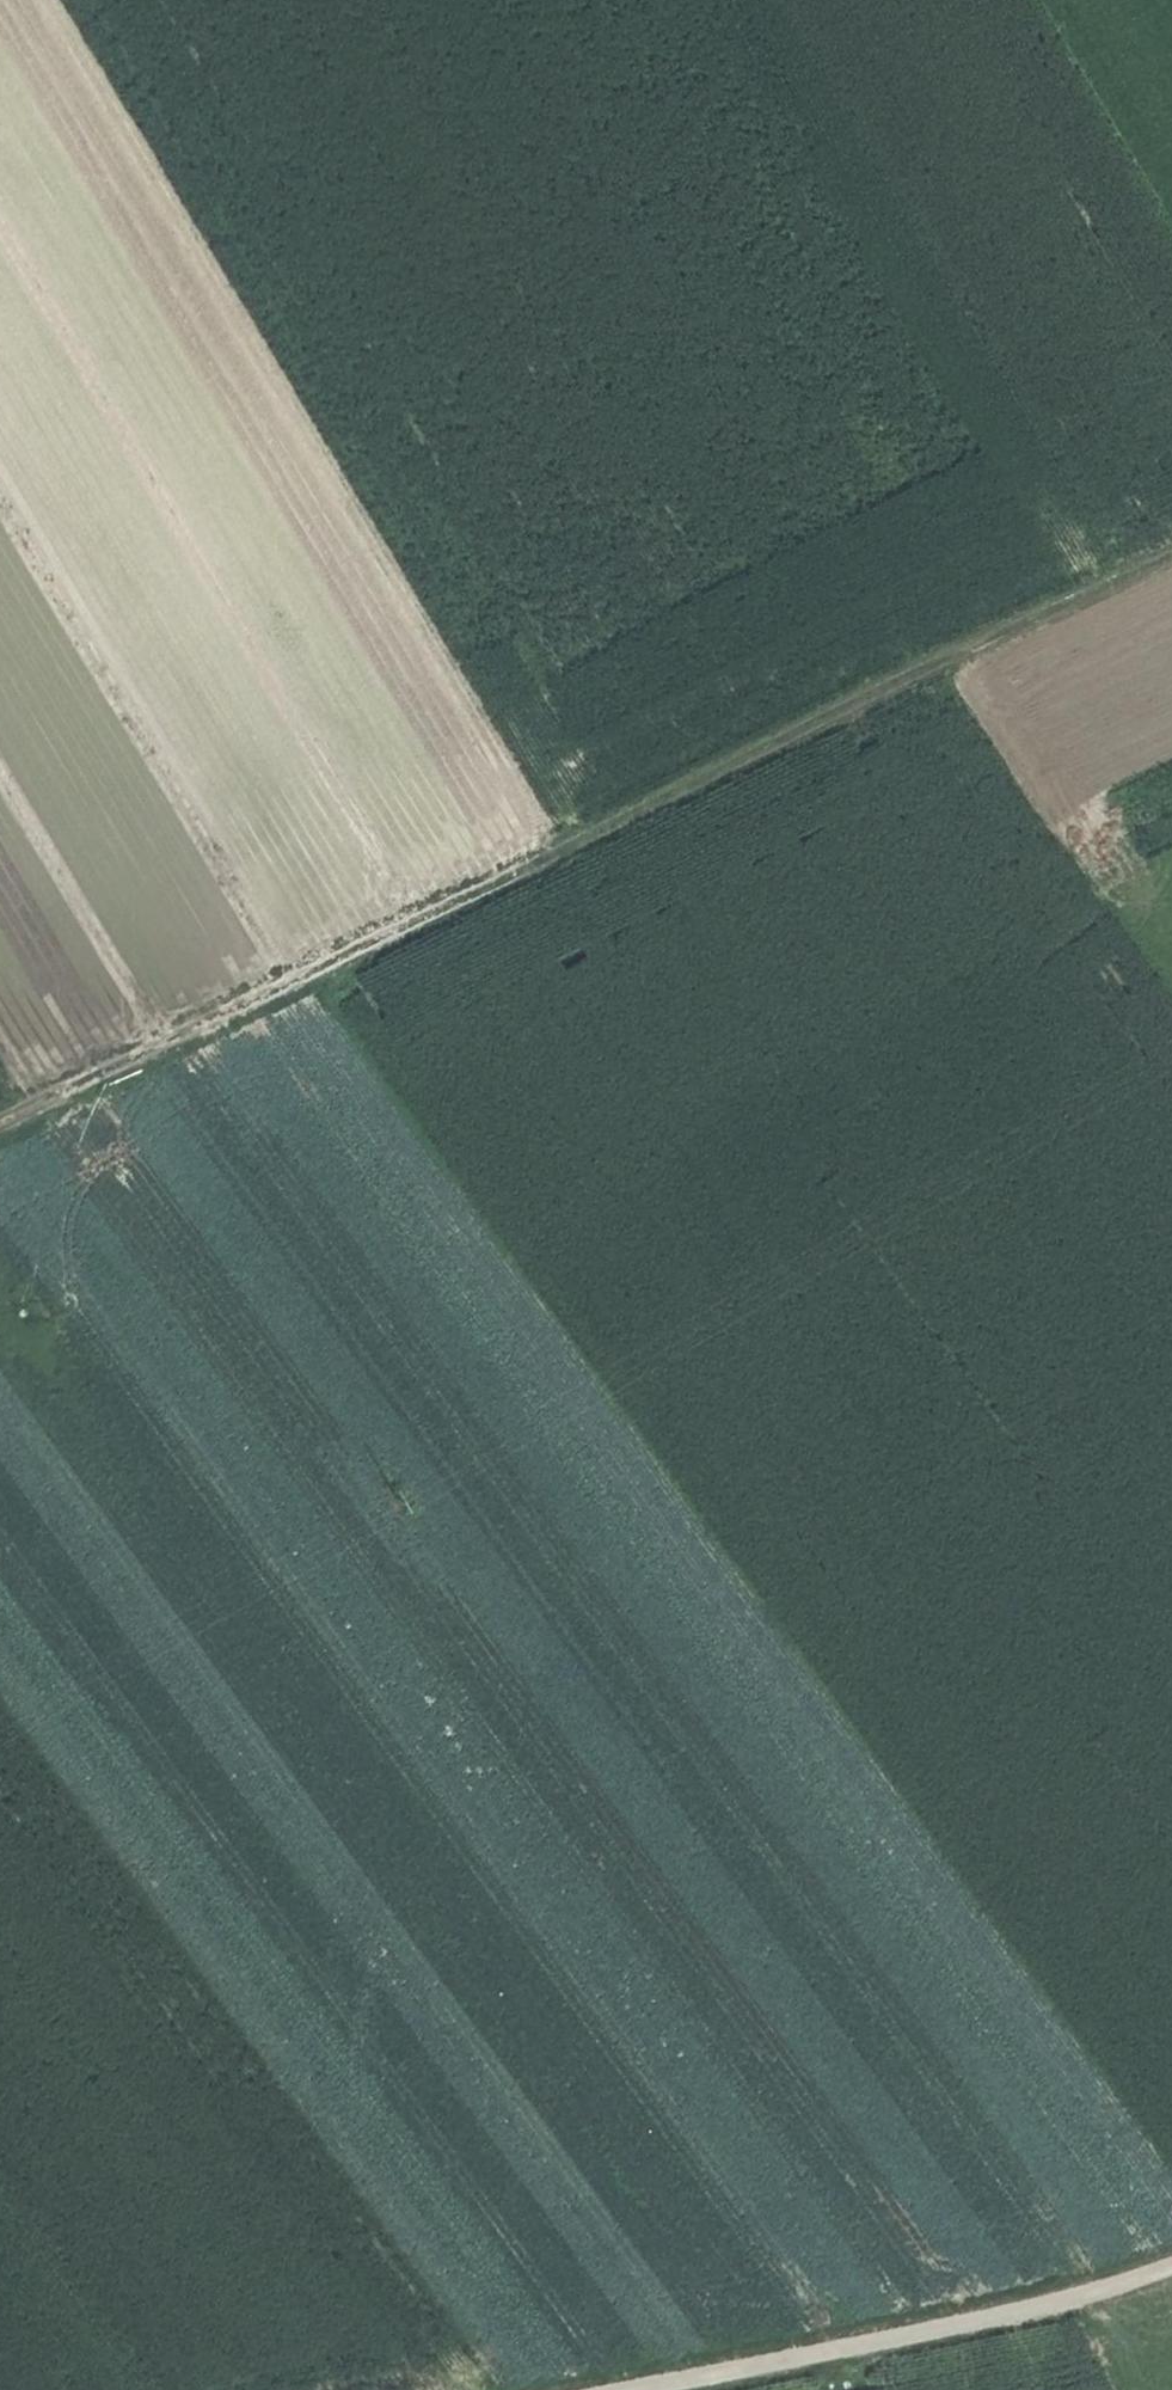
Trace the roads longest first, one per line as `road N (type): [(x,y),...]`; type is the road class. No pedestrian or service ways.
road 1 (track): [(0,1116),(1171,549)]
road 2 (track): [(630,2389),(1058,2301),(1171,2265)]

